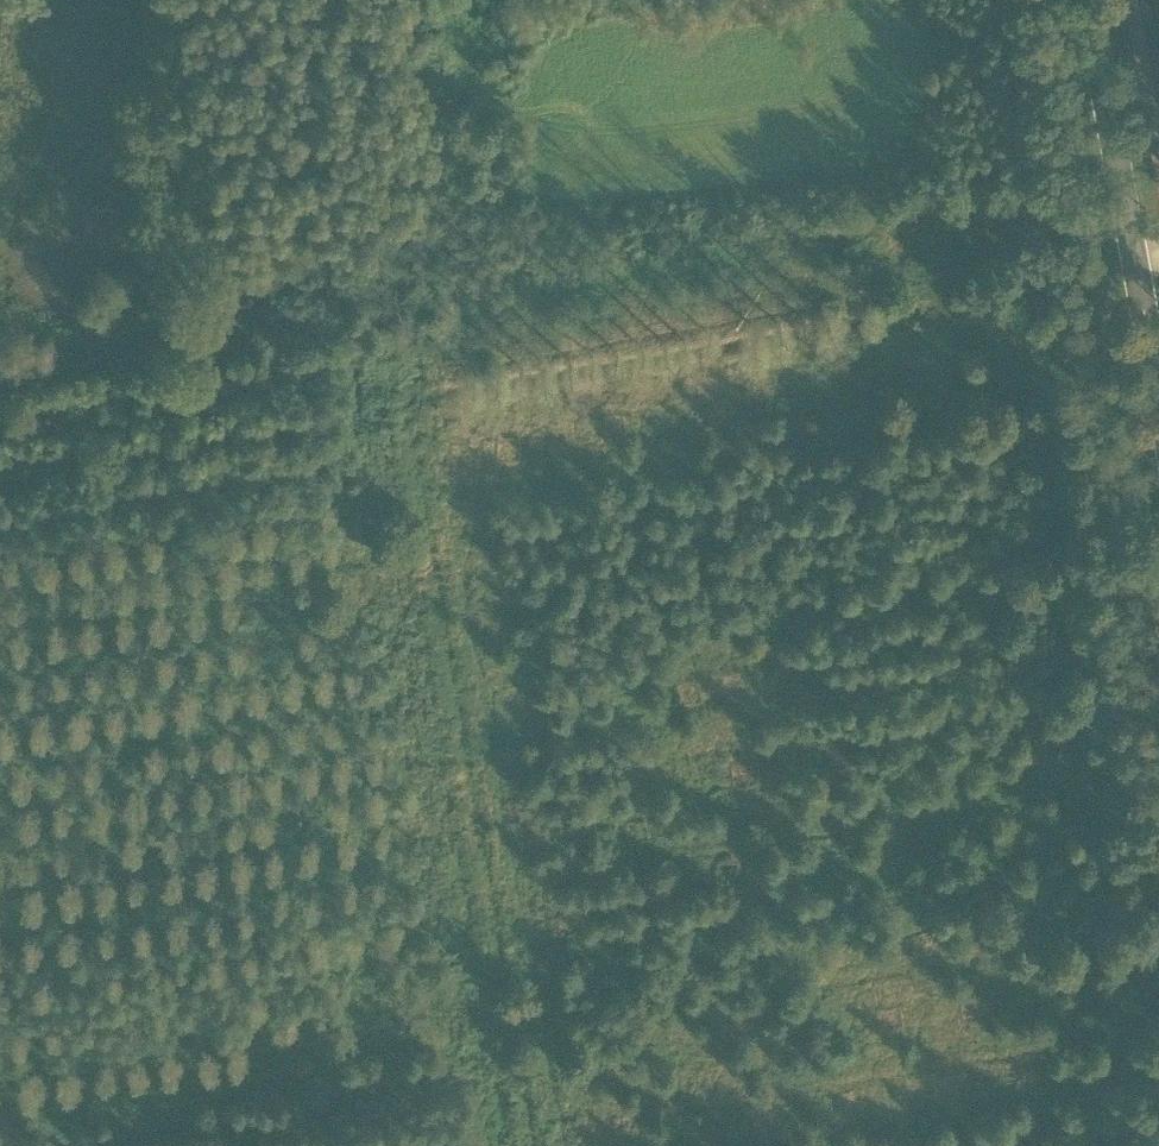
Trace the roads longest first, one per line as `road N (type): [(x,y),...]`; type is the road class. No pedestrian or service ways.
road 1 (primary): [(1158,395),(1087,0)]

